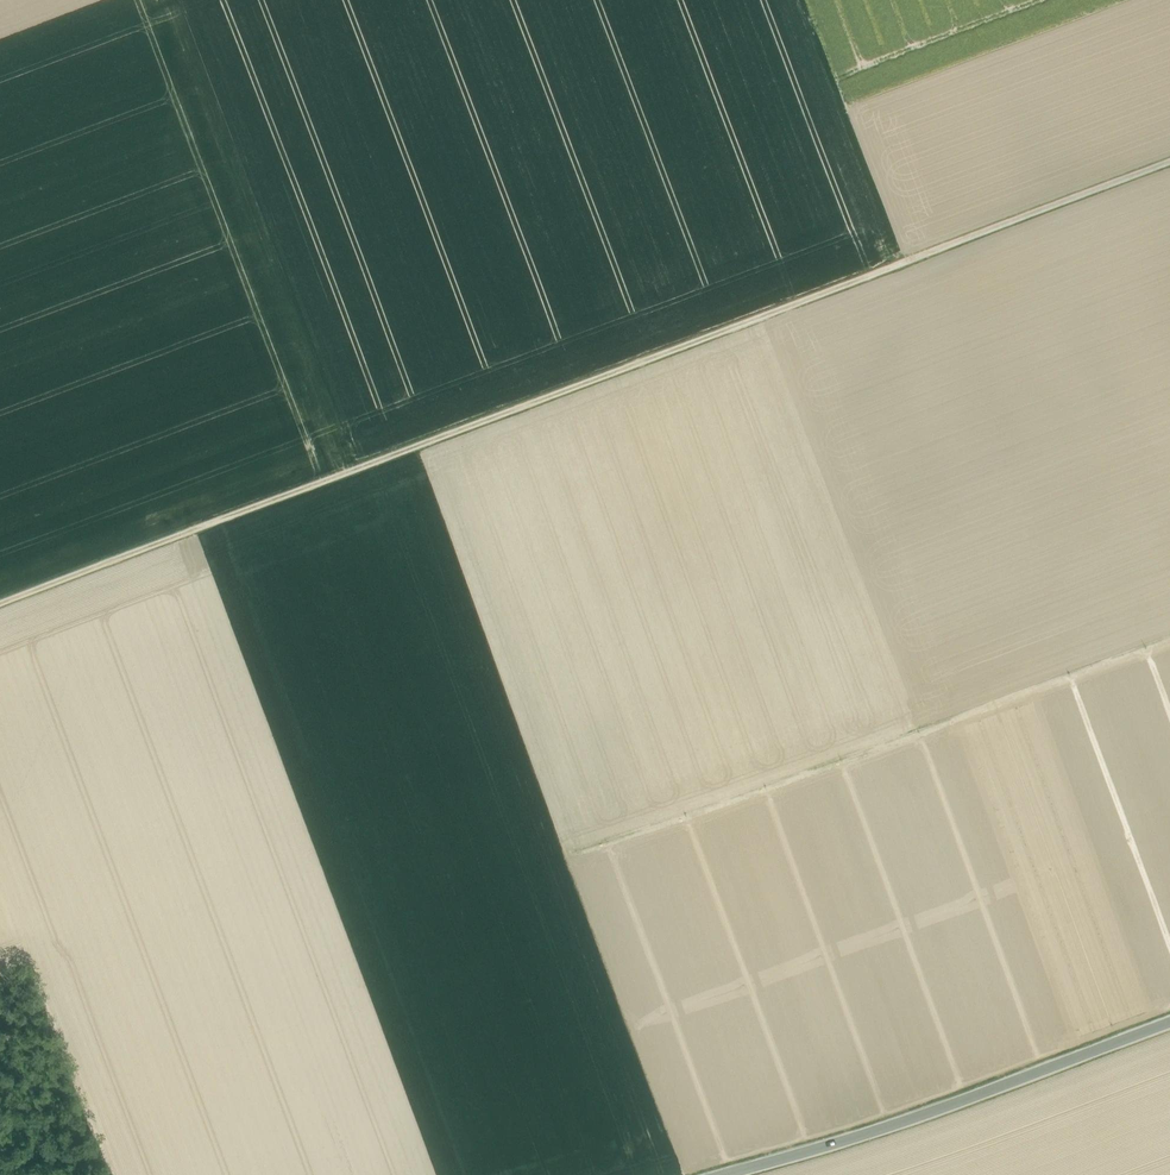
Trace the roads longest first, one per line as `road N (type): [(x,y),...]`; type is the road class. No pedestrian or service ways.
road 1 (track): [(1169,165),(0,607)]
road 2 (tertiary): [(1169,1021),(872,1134),(725,1174)]

